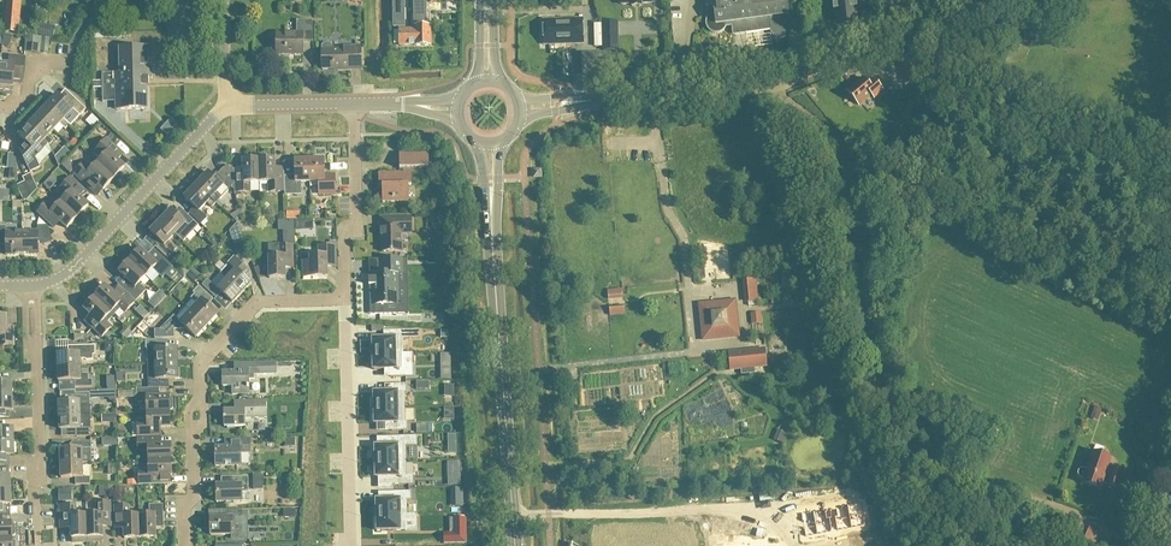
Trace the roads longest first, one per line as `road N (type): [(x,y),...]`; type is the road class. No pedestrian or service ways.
road 1 (tertiary): [(524,107),(774,83),(1020,0)]
road 2 (secondary): [(515,545),(490,142)]
road 3 (residential): [(188,545),(193,435),(205,420),(201,363),(260,302),(345,299)]
road 4 (track): [(1170,152),(922,50),(916,32)]
road 5 (tertiary): [(32,287),(62,278),(226,106)]
road 6 (residential): [(36,545),(40,450),(32,287)]
road 7 (residential): [(351,545),(345,299)]
road 8 (residential): [(345,299),(345,236),(357,219),(356,104)]
road 9 (track): [(922,50),(941,93),(921,139),(923,179),(928,199),(959,213)]
road 10 (tertiary): [(226,106),(356,104)]

